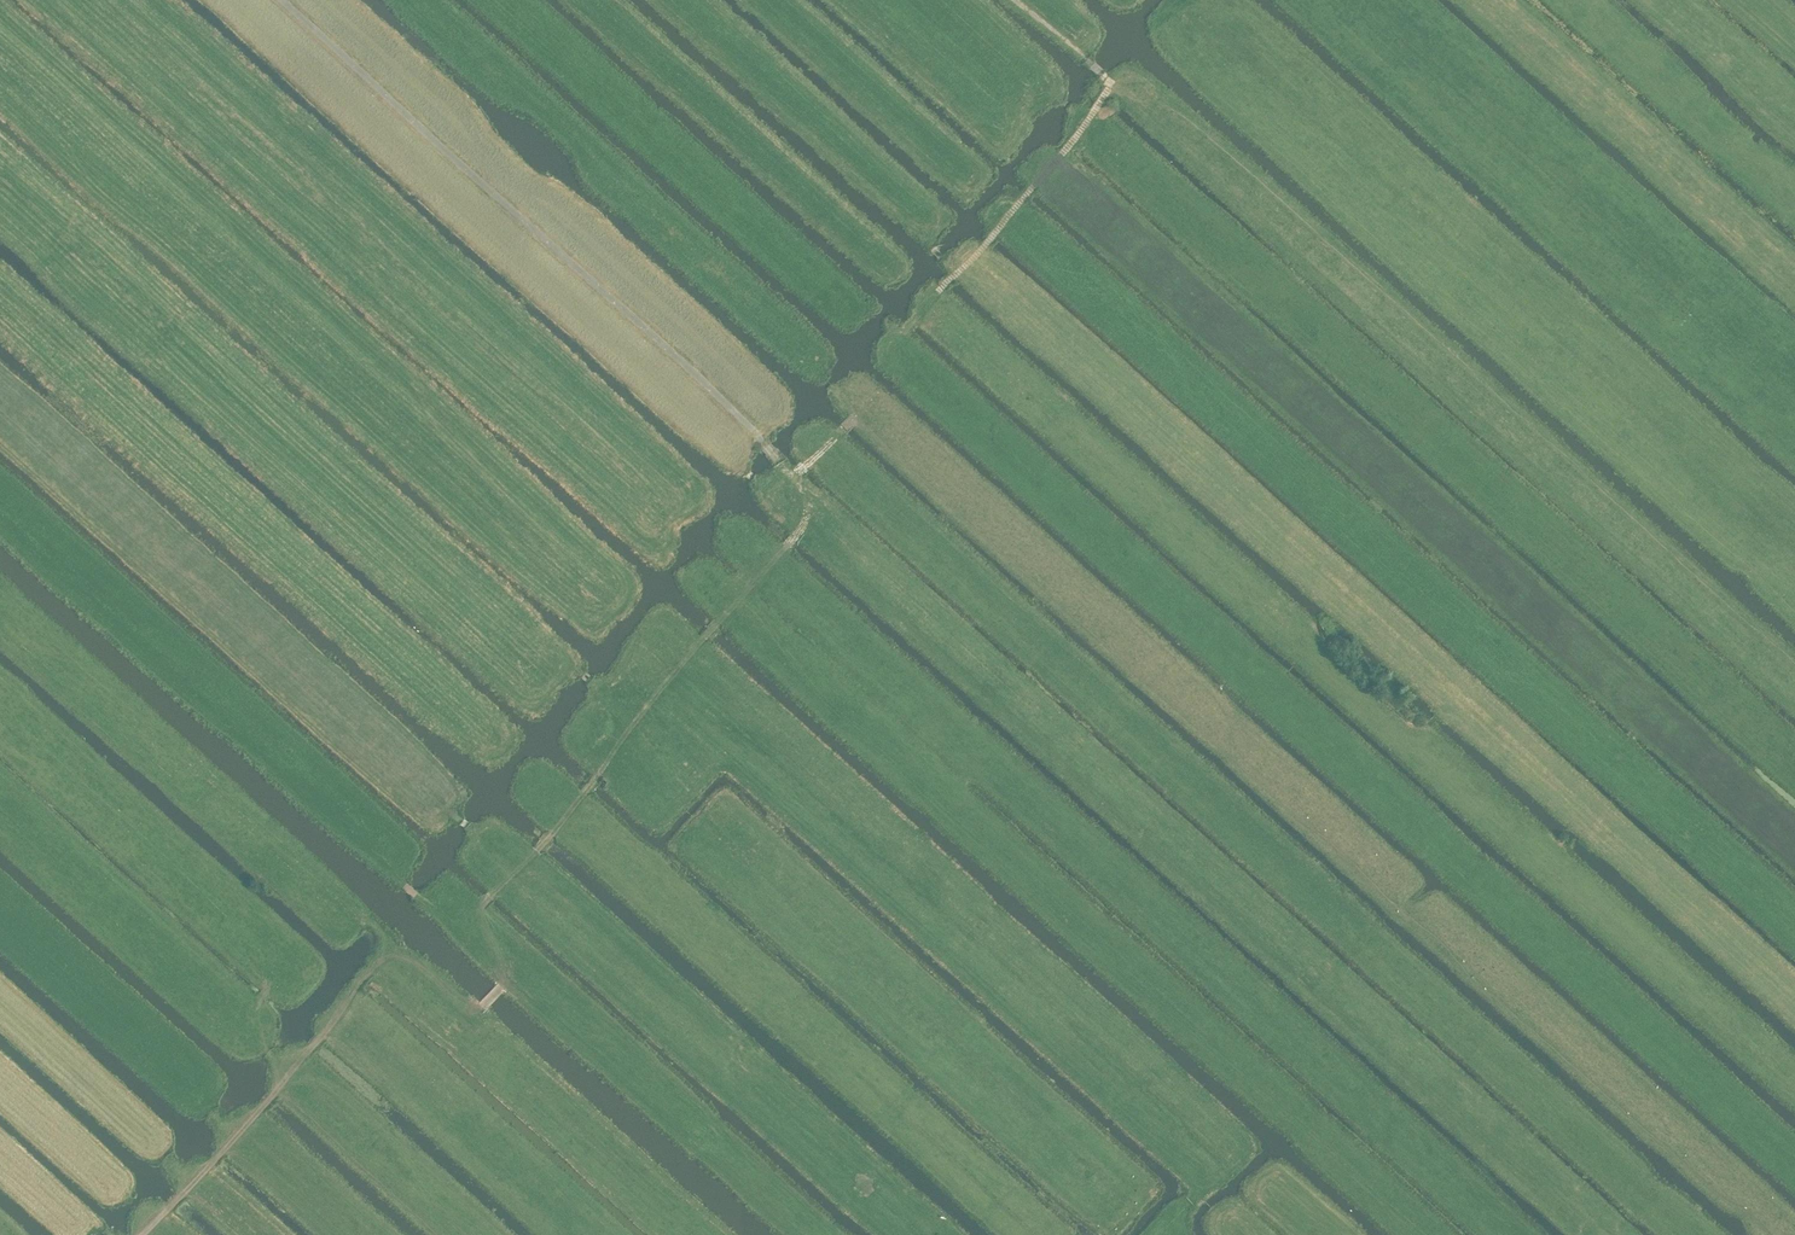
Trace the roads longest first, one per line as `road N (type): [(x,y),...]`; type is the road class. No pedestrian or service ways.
road 1 (track): [(283,0),(648,327),(794,475),(897,381),(902,335),(1039,180),(1115,78)]
road 2 (track): [(1794,660),(1319,227),(1188,118),(1105,73),(1015,0)]
road 3 (track): [(145,1234),(289,1074)]

